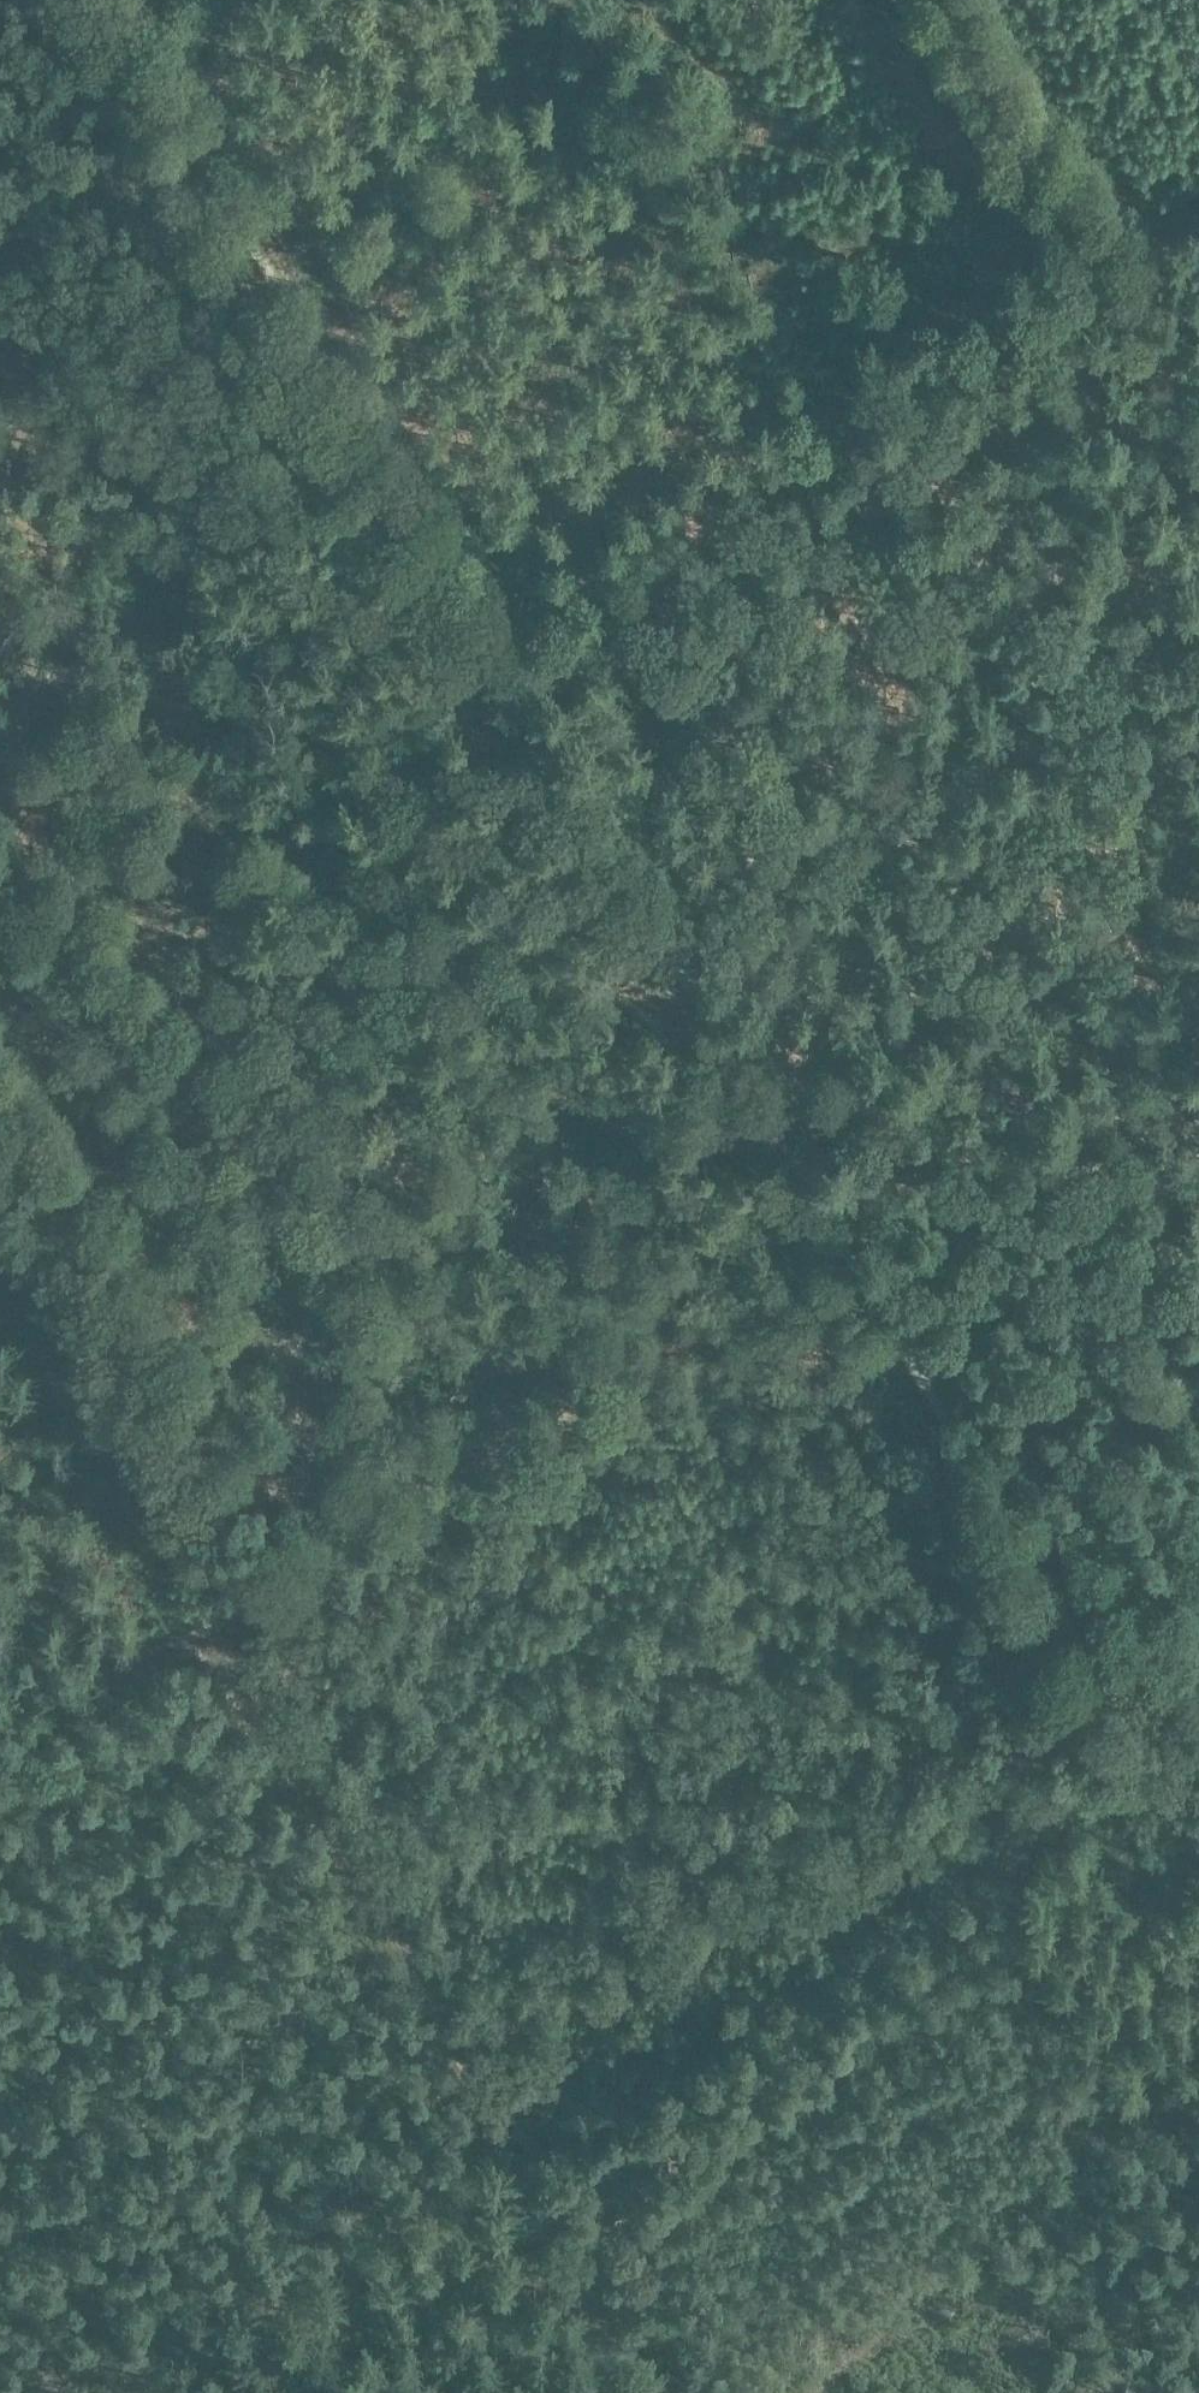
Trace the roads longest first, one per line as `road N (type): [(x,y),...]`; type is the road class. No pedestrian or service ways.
road 1 (track): [(1198,1093),(206,1631)]
road 2 (track): [(650,2392),(449,2034),(206,1631),(0,1742)]

